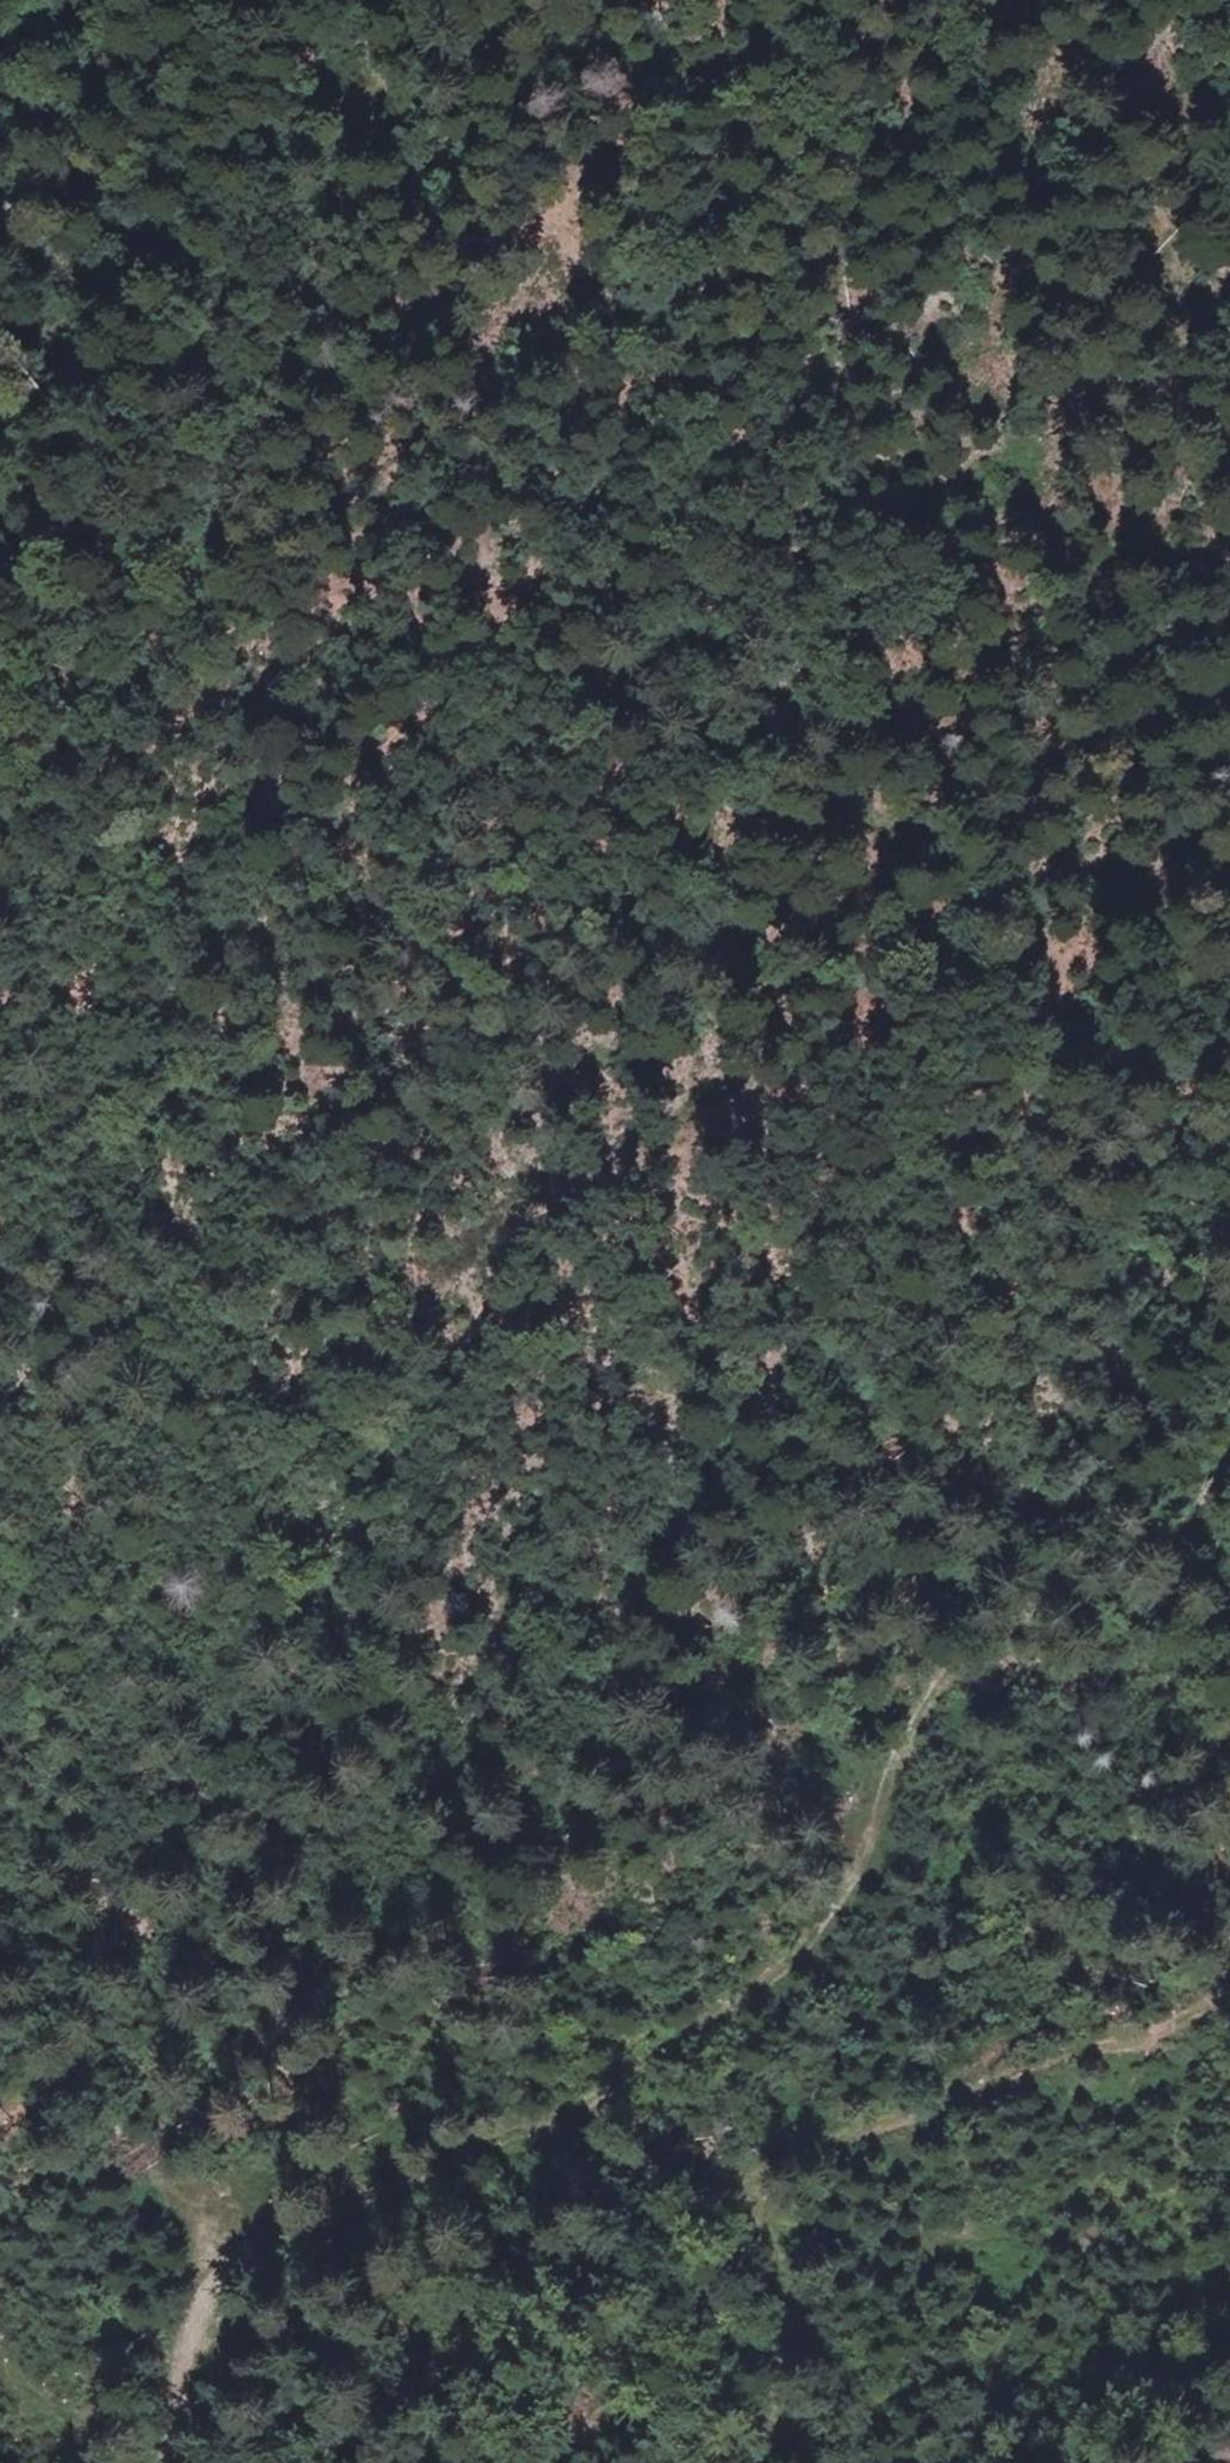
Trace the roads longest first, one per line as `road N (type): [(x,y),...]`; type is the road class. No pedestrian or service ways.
road 1 (track): [(442,0),(371,182),(211,480),(68,843),(11,1031),(0,1110)]
road 2 (track): [(558,2105),(208,2314),(179,2462)]
road 3 (track): [(0,1848),(62,2026),(171,2172),(208,2314)]
road 4 (track): [(0,1268),(69,1378),(65,1545),(3,1649),(0,1703)]

